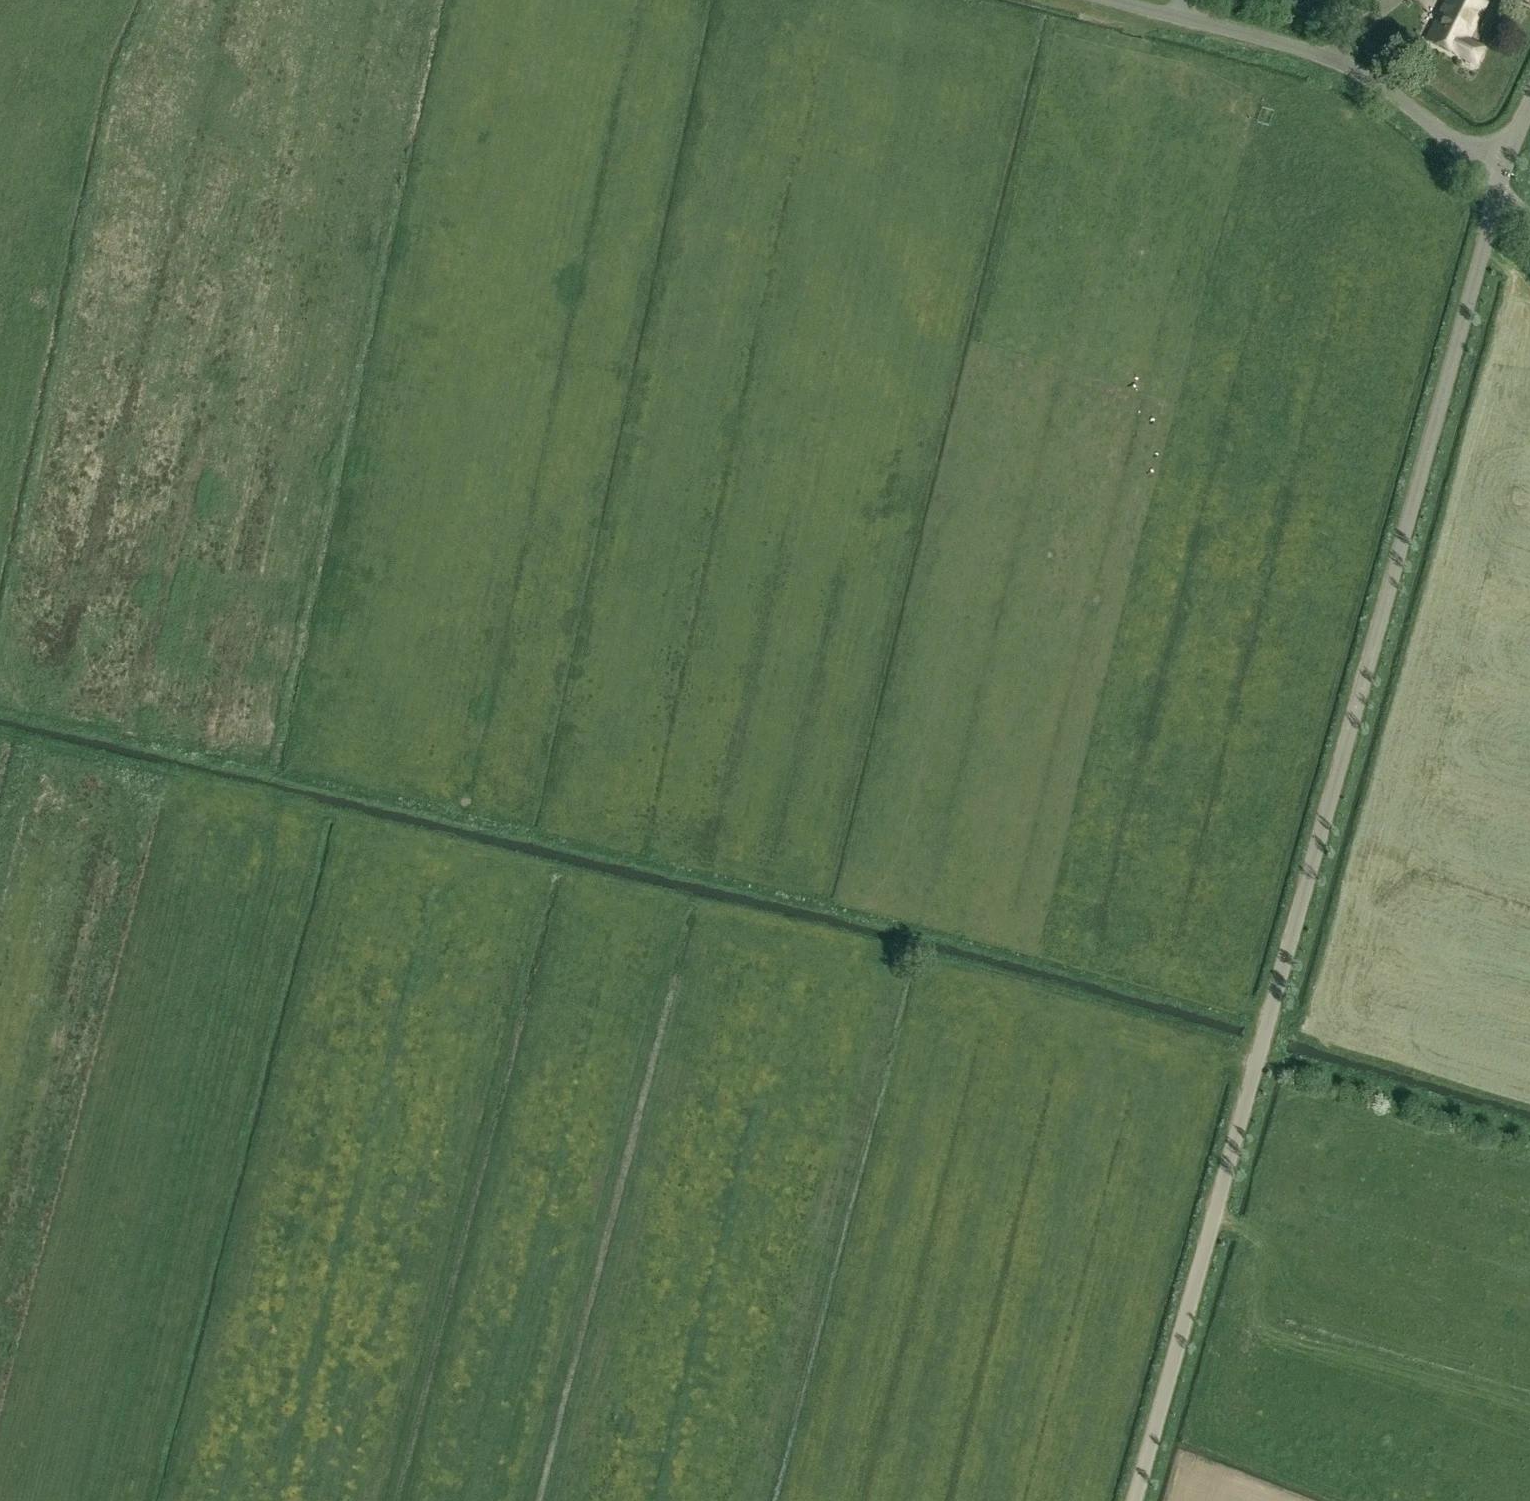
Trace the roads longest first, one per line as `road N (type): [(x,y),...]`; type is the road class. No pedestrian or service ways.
road 1 (unclassified): [(1135,1500),(1500,181)]
road 2 (unclassified): [(1500,181),(1340,63),(1113,0)]

